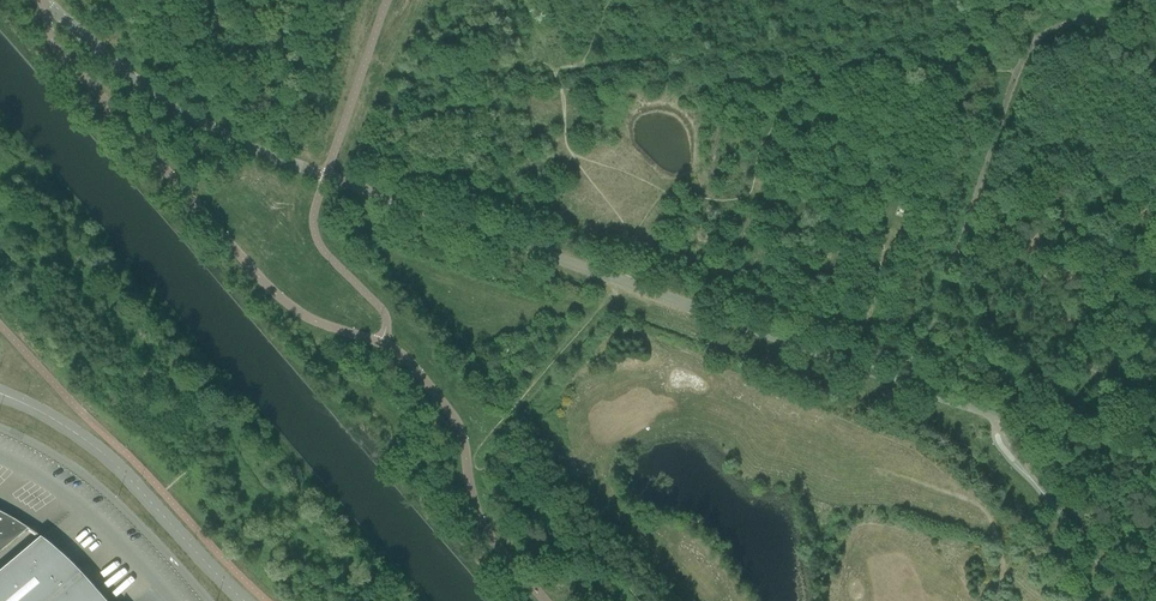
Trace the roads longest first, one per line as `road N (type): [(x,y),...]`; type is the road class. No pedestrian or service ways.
road 1 (unclassified): [(910,386),(237,144),(150,90),(40,0)]
road 2 (unclassified): [(910,386),(1021,64),(1034,38),(1074,23)]
road 3 (tertiary): [(243,600),(106,456),(0,395)]
road 4 (unclassified): [(0,428),(94,483),(209,600)]
road 5 (unclassified): [(1155,473),(910,386)]
road 6 (unclassified): [(0,459),(56,487),(174,600)]

